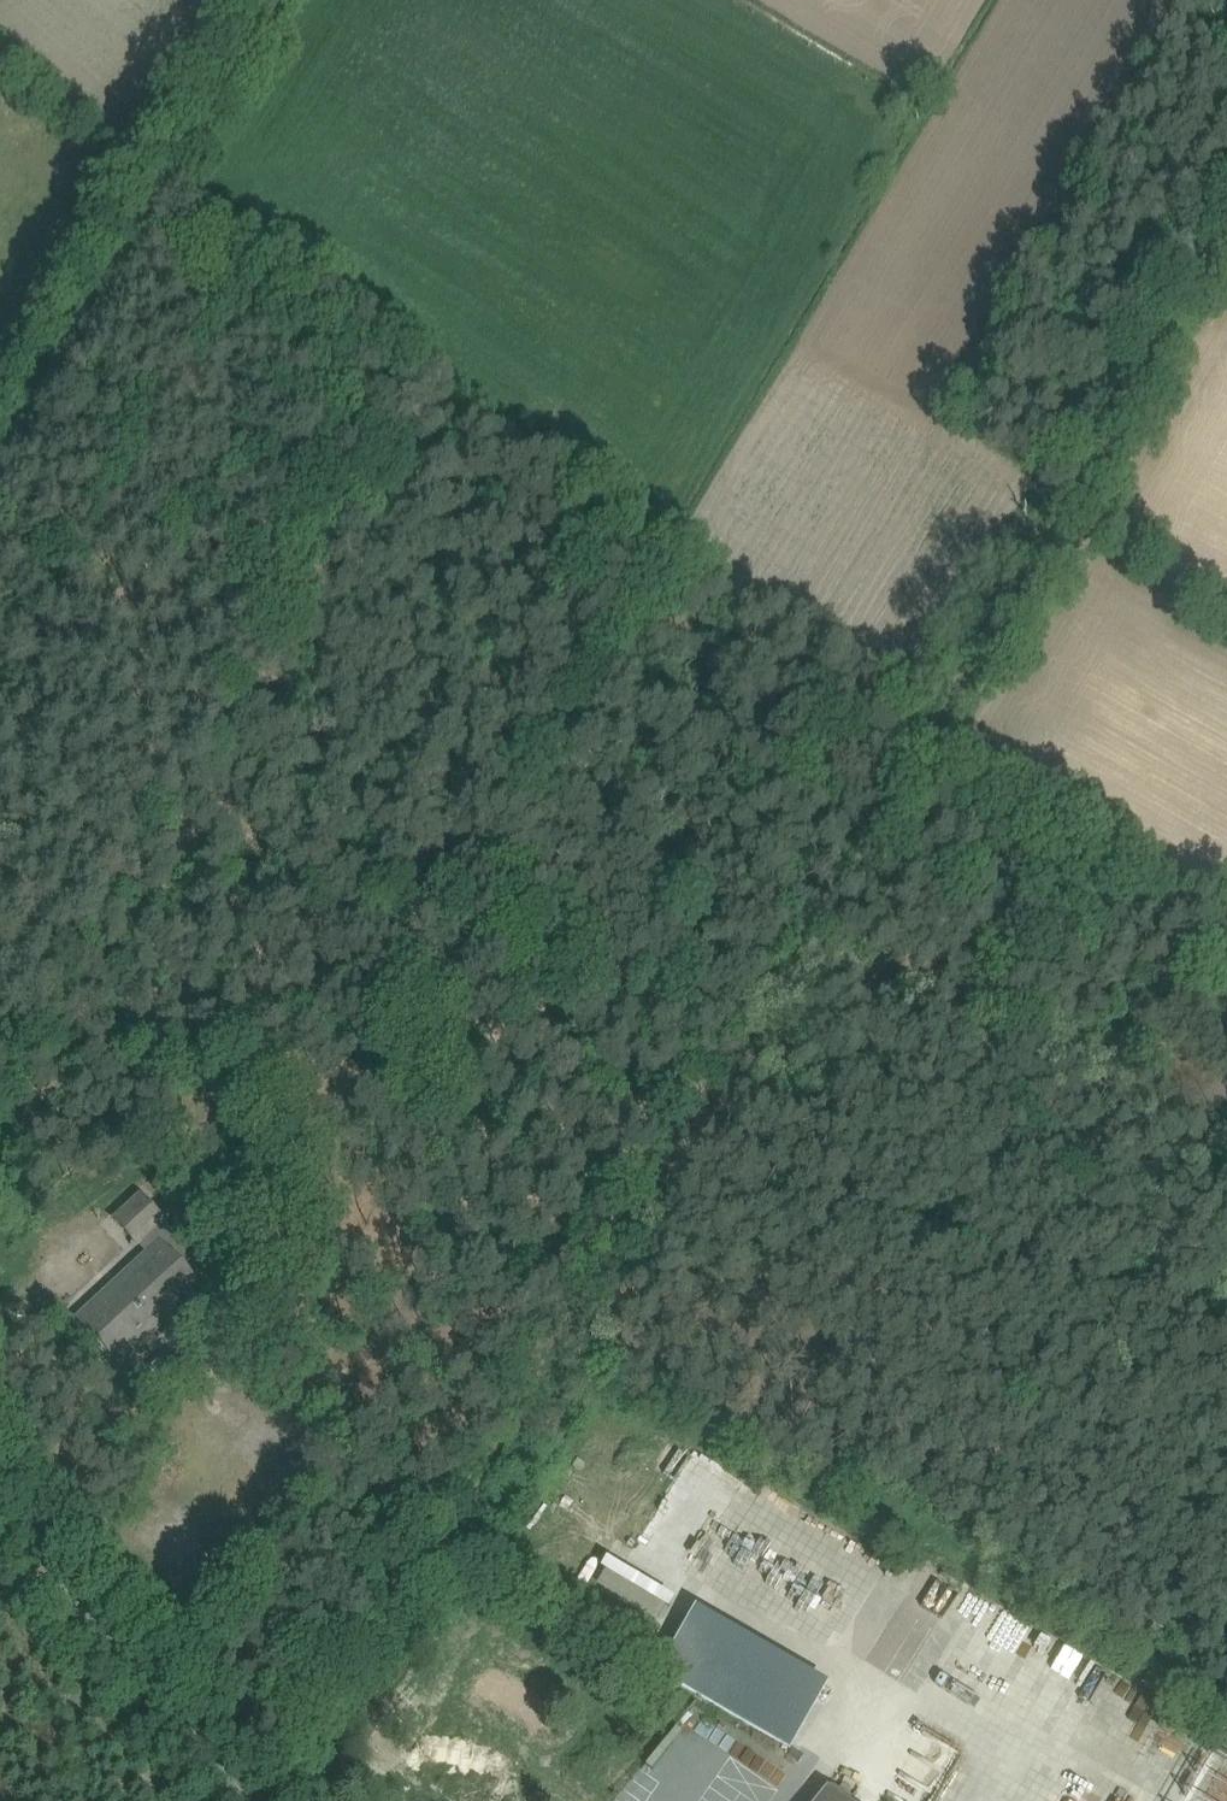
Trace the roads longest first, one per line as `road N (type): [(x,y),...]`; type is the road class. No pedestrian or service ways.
road 1 (unclassified): [(240,1800),(0,1496)]

